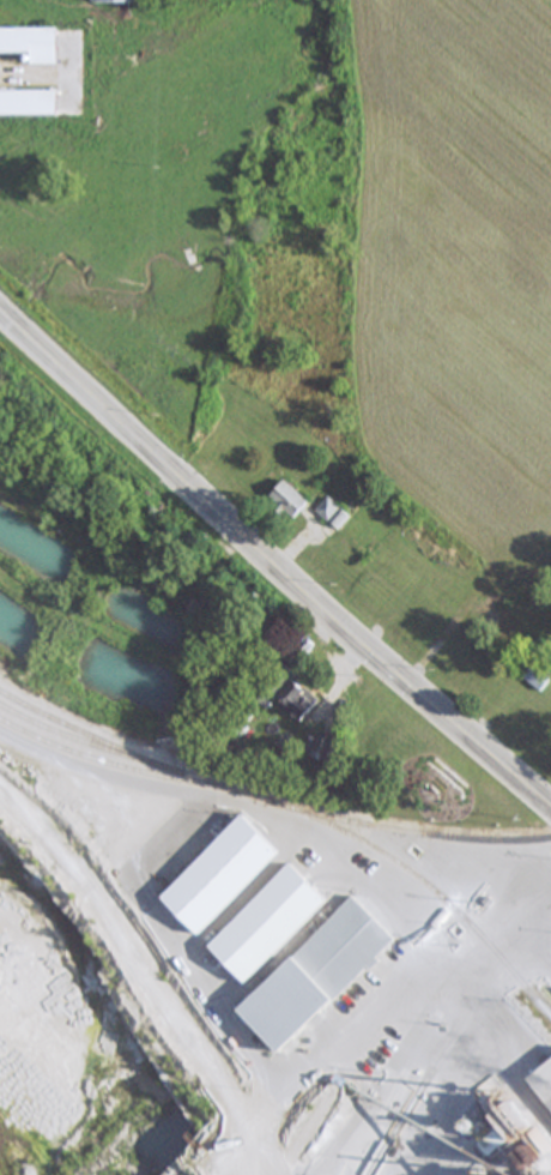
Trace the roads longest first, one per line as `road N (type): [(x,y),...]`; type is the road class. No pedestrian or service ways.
road 1 (secondary): [(550,825),(350,652),(0,330)]

